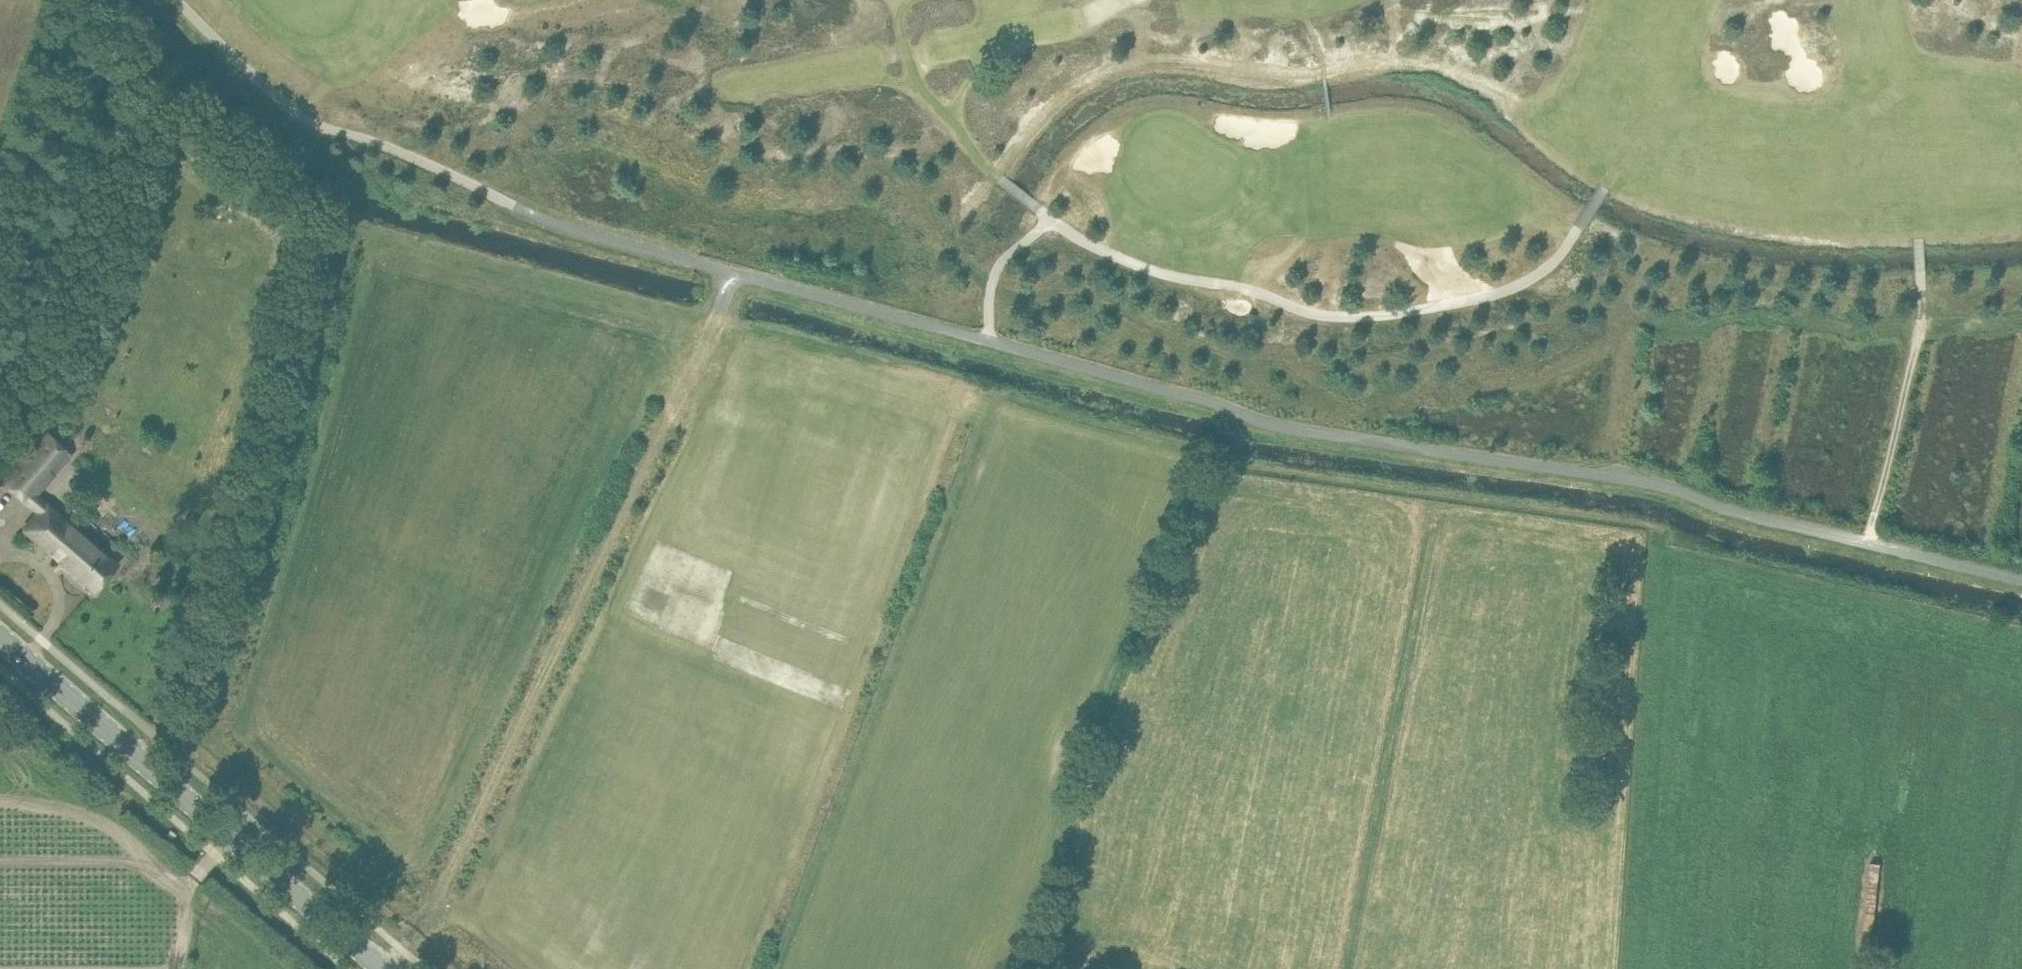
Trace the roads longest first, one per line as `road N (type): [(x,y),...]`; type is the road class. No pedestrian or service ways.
road 1 (track): [(390,968),(425,915),(708,337),(732,272)]
road 2 (secondary): [(389,968),(0,636)]

